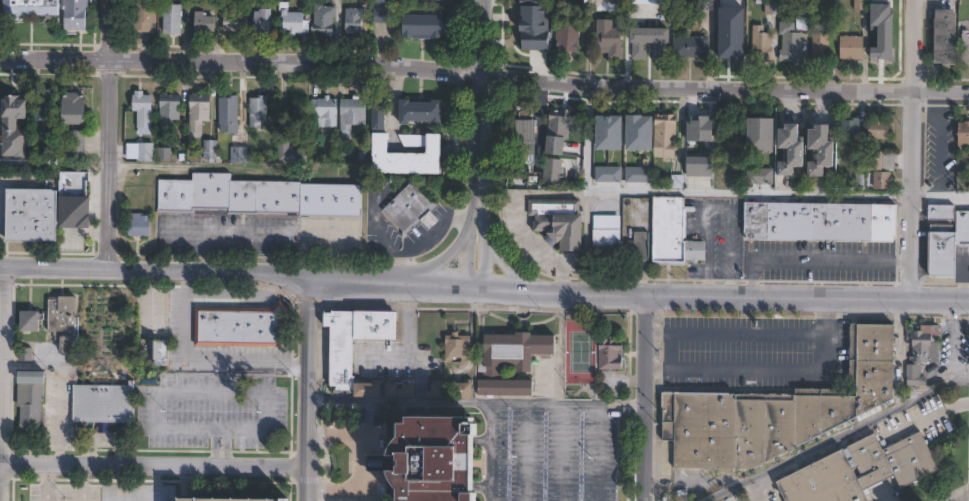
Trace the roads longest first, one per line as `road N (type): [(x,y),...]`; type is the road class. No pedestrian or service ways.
road 1 (residential): [(968,89),(0,59)]
road 2 (tertiary): [(968,301),(310,283)]
road 3 (residential): [(310,283),(0,269)]
road 4 (residential): [(305,471),(0,464)]
road 5 (residential): [(915,0),(911,301)]
road 6 (residential): [(112,0),(109,271)]
road 7 (residential): [(7,269),(2,500)]
road 8 (tertiary): [(310,283),(305,500)]
road 9 (residential): [(647,296),(645,500)]
road 10 (residential): [(475,201),(483,0)]

